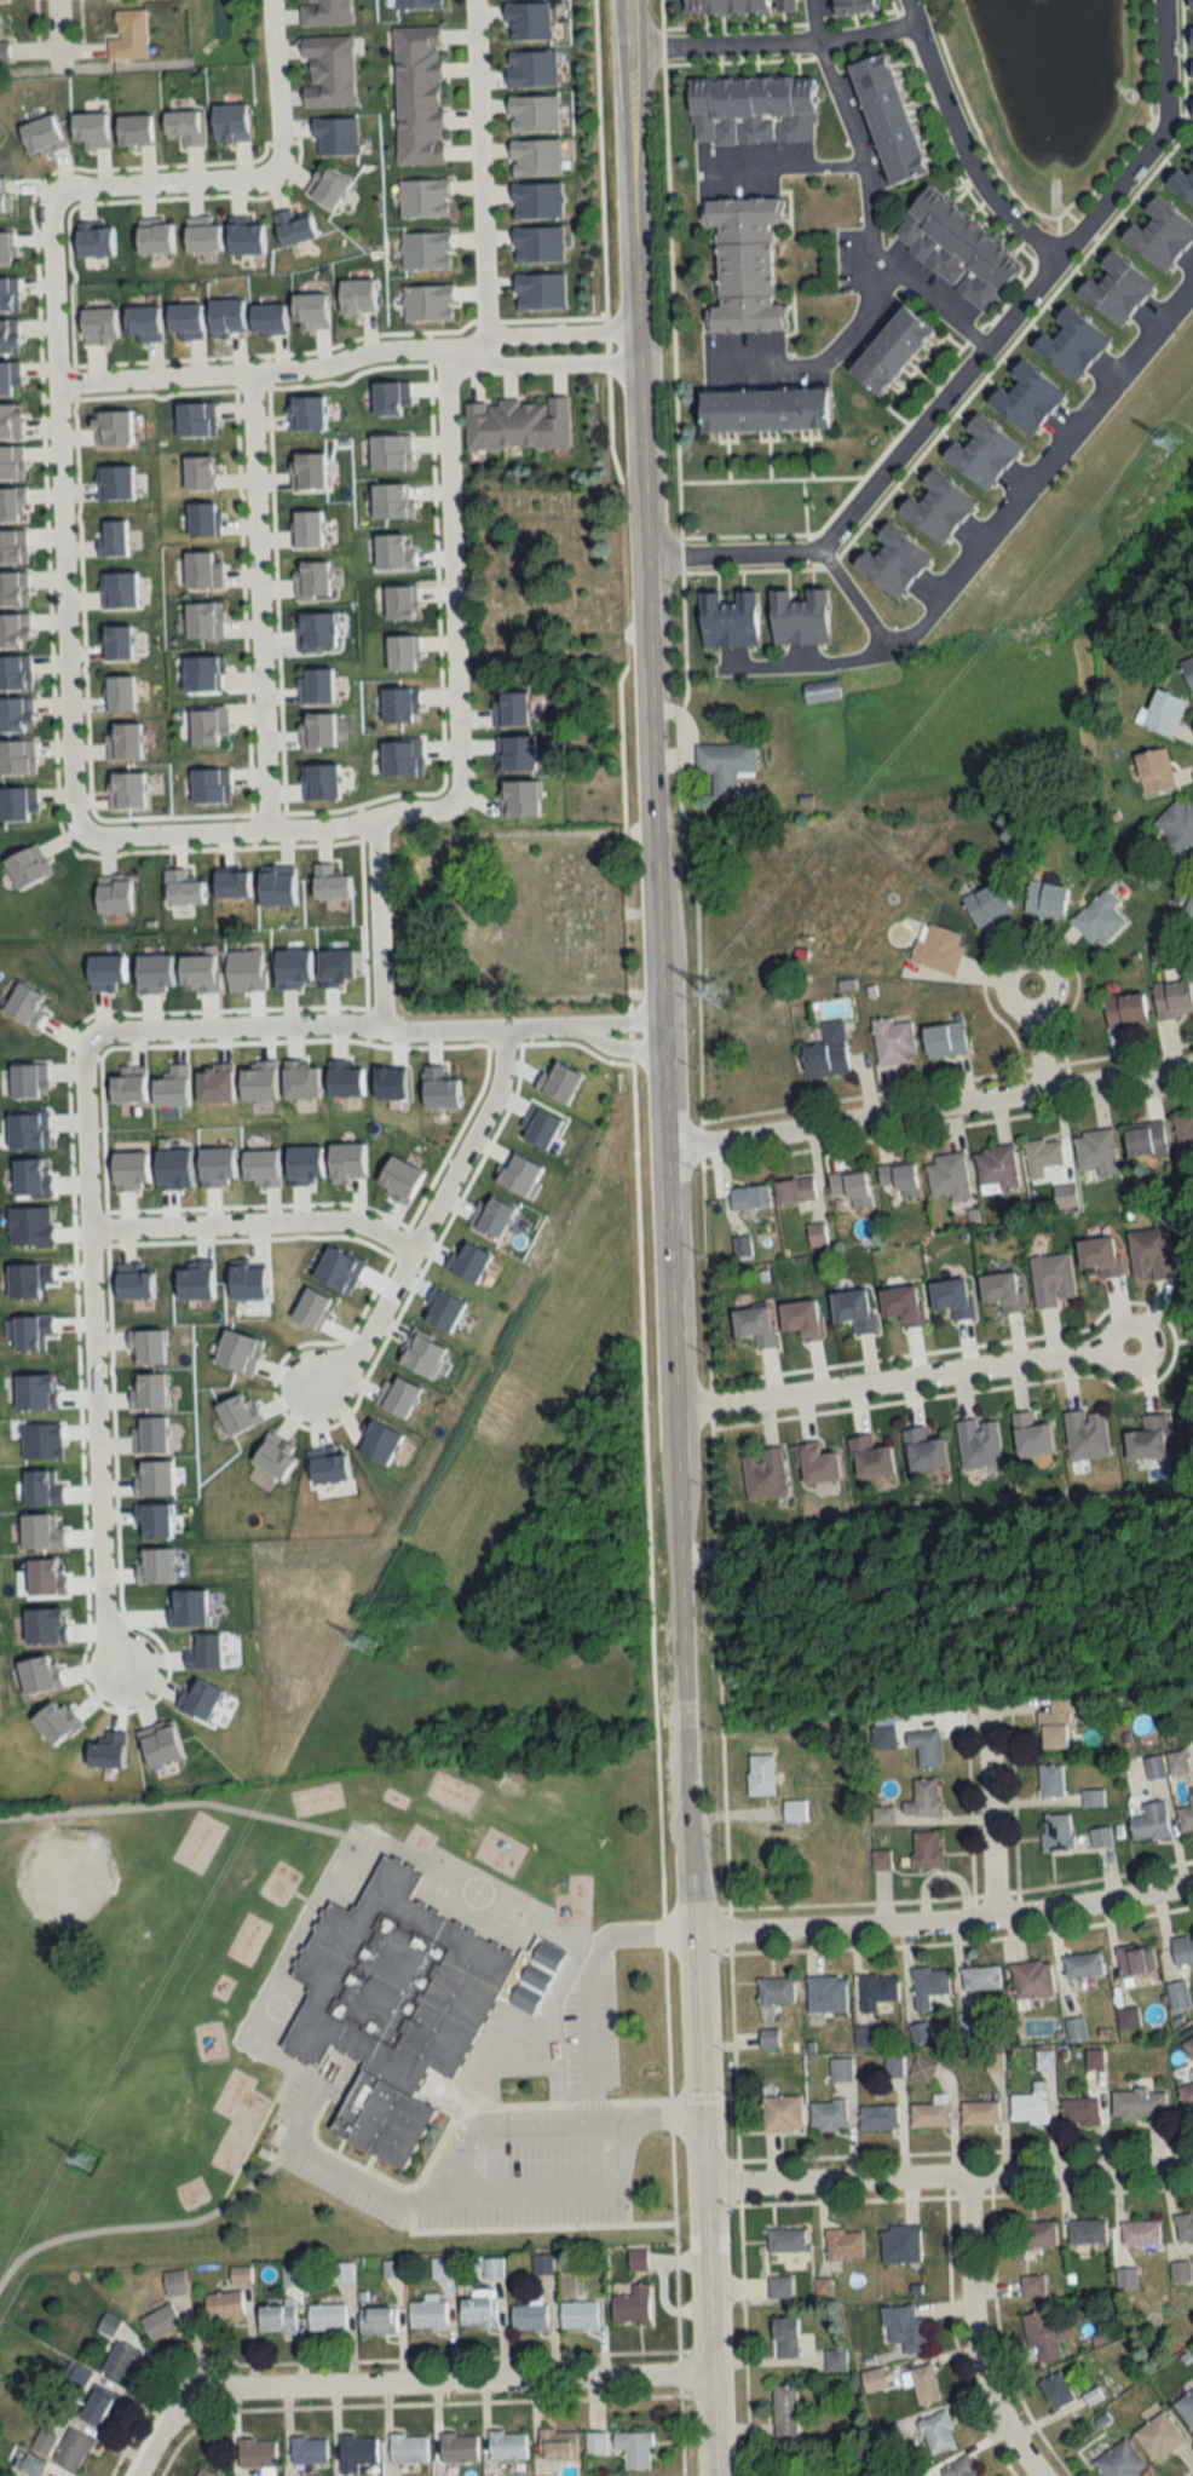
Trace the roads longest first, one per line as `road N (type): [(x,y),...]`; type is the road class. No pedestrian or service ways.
road 1 (tertiary): [(624,0),(719,2475)]
road 2 (residential): [(645,553),(819,545),(1059,265),(1168,122),(1165,0)]
road 3 (residential): [(51,200),(74,819),(97,837)]
road 4 (residential): [(636,342),(358,351),(319,369),(57,385)]
road 5 (residential): [(678,1410),(1107,1348),(1118,1364),(1133,1366),(1145,1360),(1151,1340),(1143,1328),(1124,1323),(1107,1348)]
road 6 (residential): [(668,1144),(1192,1066)]
road 7 (residential): [(201,2386),(715,2377)]
road 8 (residential): [(698,1929),(992,1917),(1192,1884)]
road 9 (residential): [(708,2183),(1137,2169),(1192,2159)]
road 10 (residential): [(250,373),(269,828)]
road 11 (residential): [(443,349),(457,794)]
road 12 (residential): [(87,1236),(104,1629),(121,1660)]
road 13 (residential): [(503,1029),(502,1078),(347,1367),(313,1393)]
road 14 (residential): [(457,794),(436,810),(351,828),(97,837)]
road 15 (residential): [(489,347),(475,0)]
road 16 (residential): [(409,1249),(369,1226),(264,1223),(87,1236)]
road 17 (residential): [(1038,2475),(981,2376),(969,2320),(967,2177)]
road 18 (residential): [(1059,265),(973,163),(913,0)]
road 19 (residential): [(918,15),(822,39),(626,45)]
road 20 (residential): [(97,1035),(378,1020)]
road 21 (residential): [(408,1029),(663,1025)]
road 22 (residential): [(1042,1092),(1036,1012),(1055,997),(1057,979),(1043,960),(1026,957),(1010,966),(1004,990),(1014,1006),(1036,1012)]
road 23 (residential): [(375,823),(378,1020),(408,1029)]
road 24 (residential): [(272,169),(241,182),(62,191),(51,200)]
road 25 (residential): [(87,1236),(80,1056),(86,1038),(97,1035)]
road 26 (residential): [(992,1917),(986,1718)]
road 27 (residential): [(273,0),(282,152),(272,169)]

